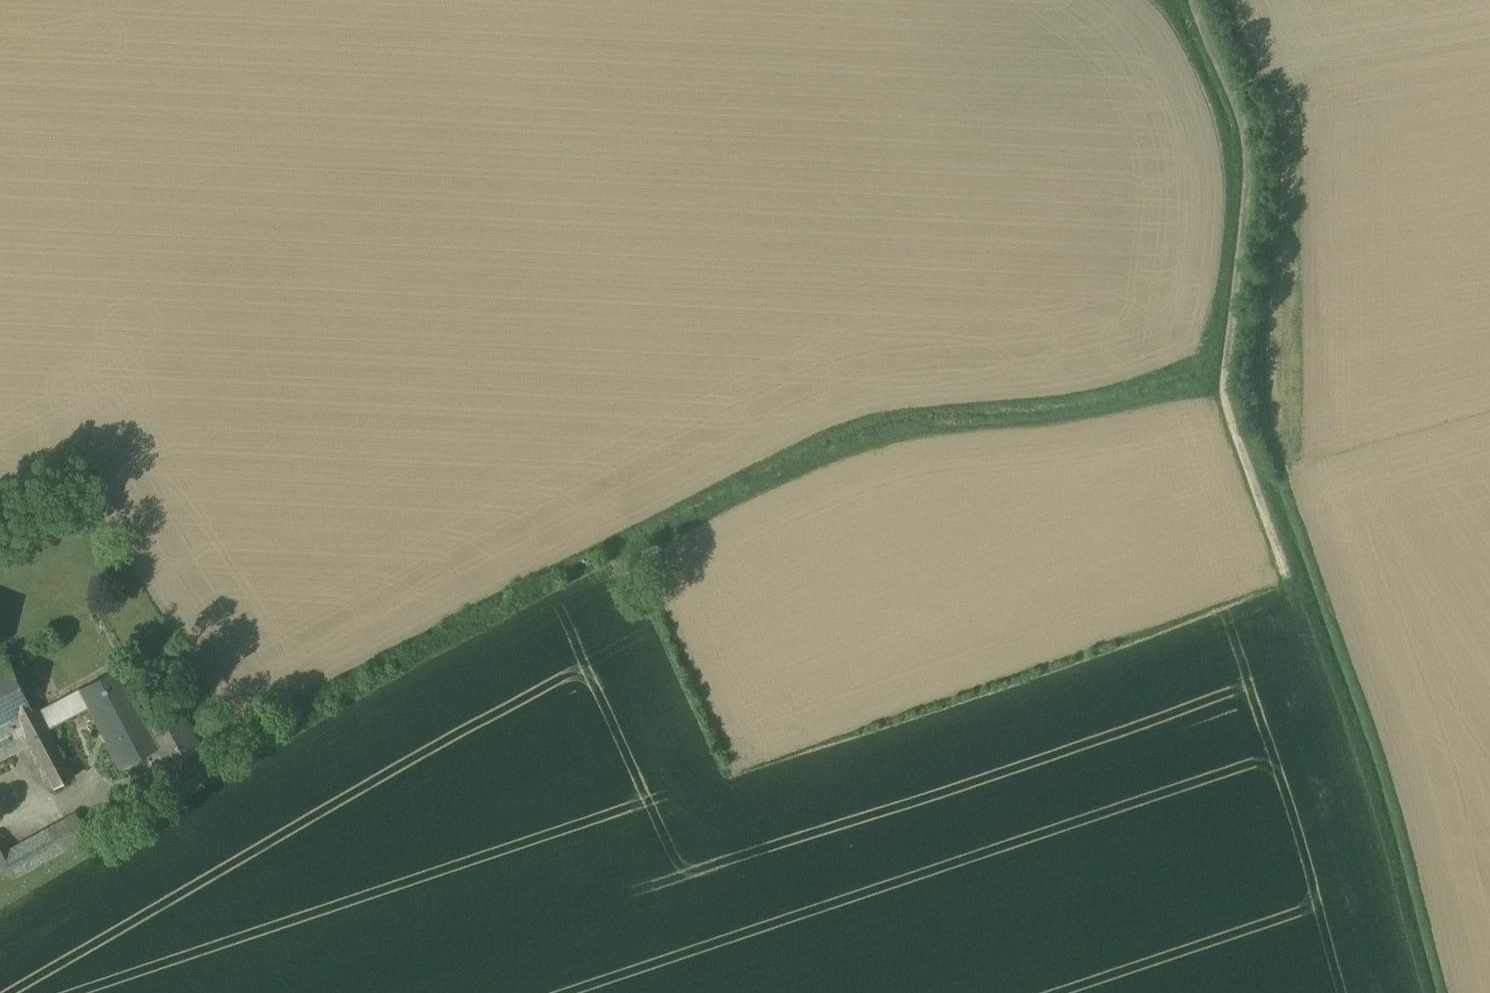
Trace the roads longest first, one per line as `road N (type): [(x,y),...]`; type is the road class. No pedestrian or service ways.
road 1 (track): [(1193,0),(1248,128),(1233,403),(1301,601)]

